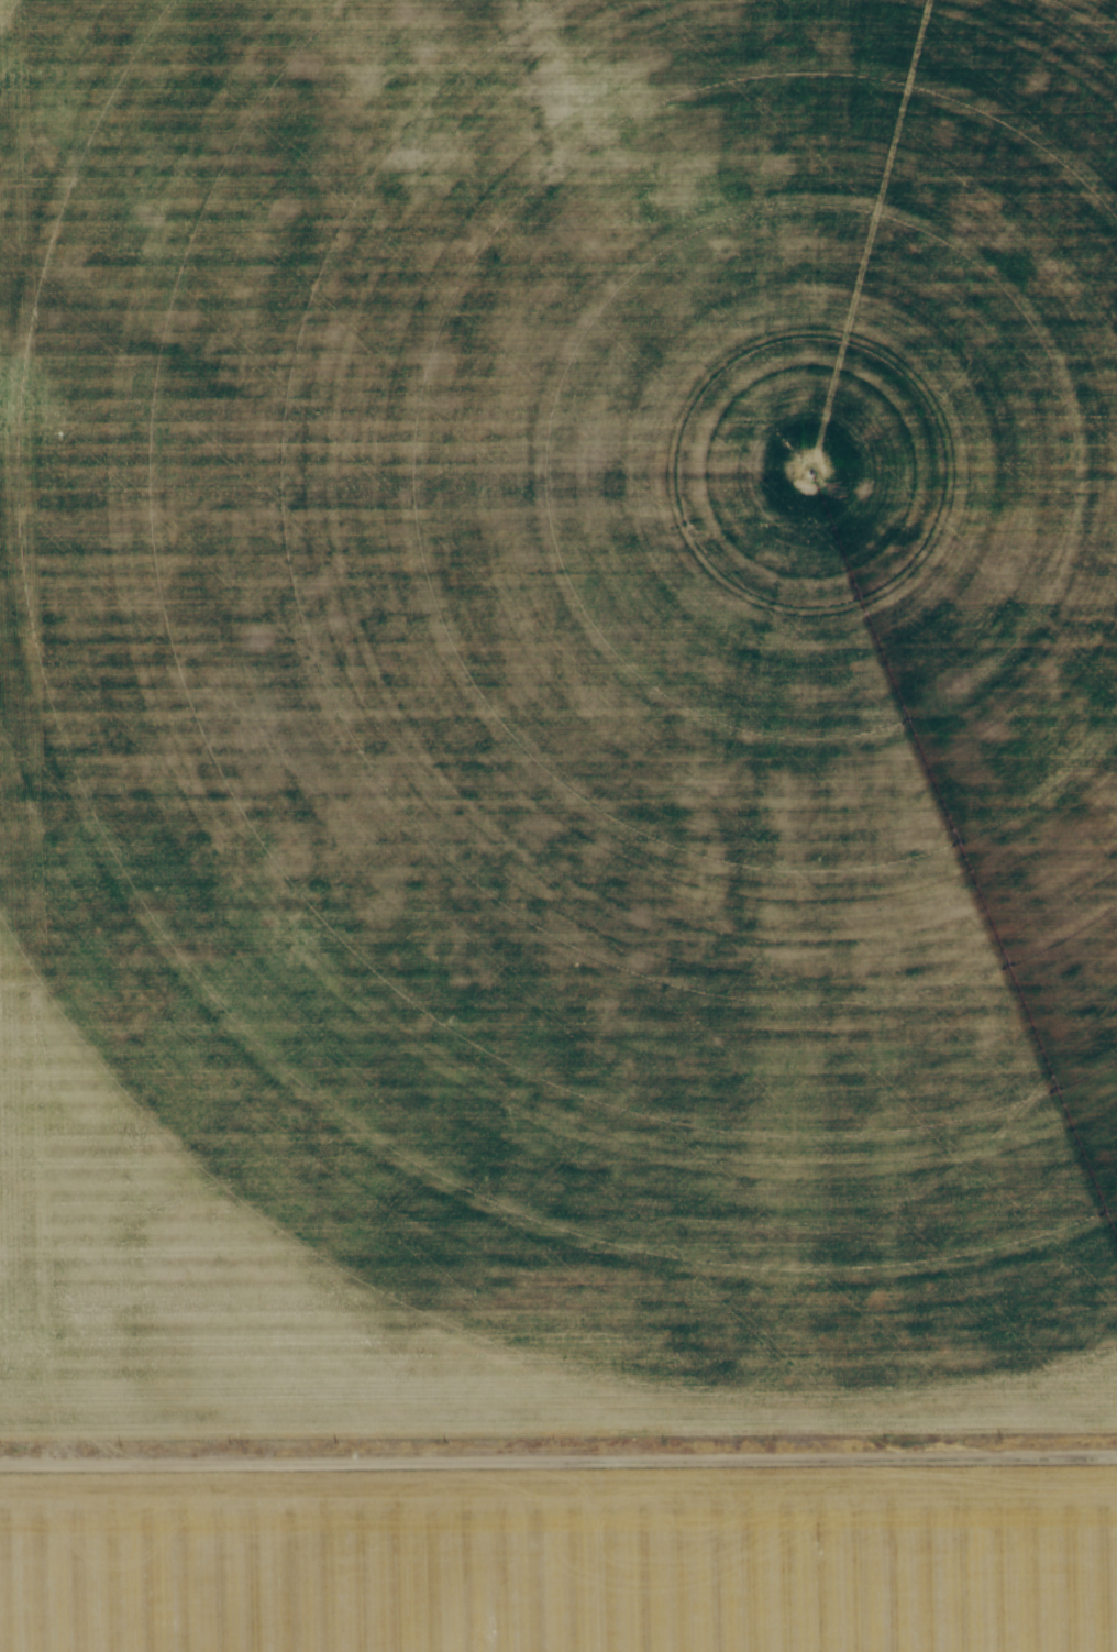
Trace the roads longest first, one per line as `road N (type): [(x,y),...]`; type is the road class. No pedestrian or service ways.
road 1 (residential): [(0,1465),(1116,1459)]

